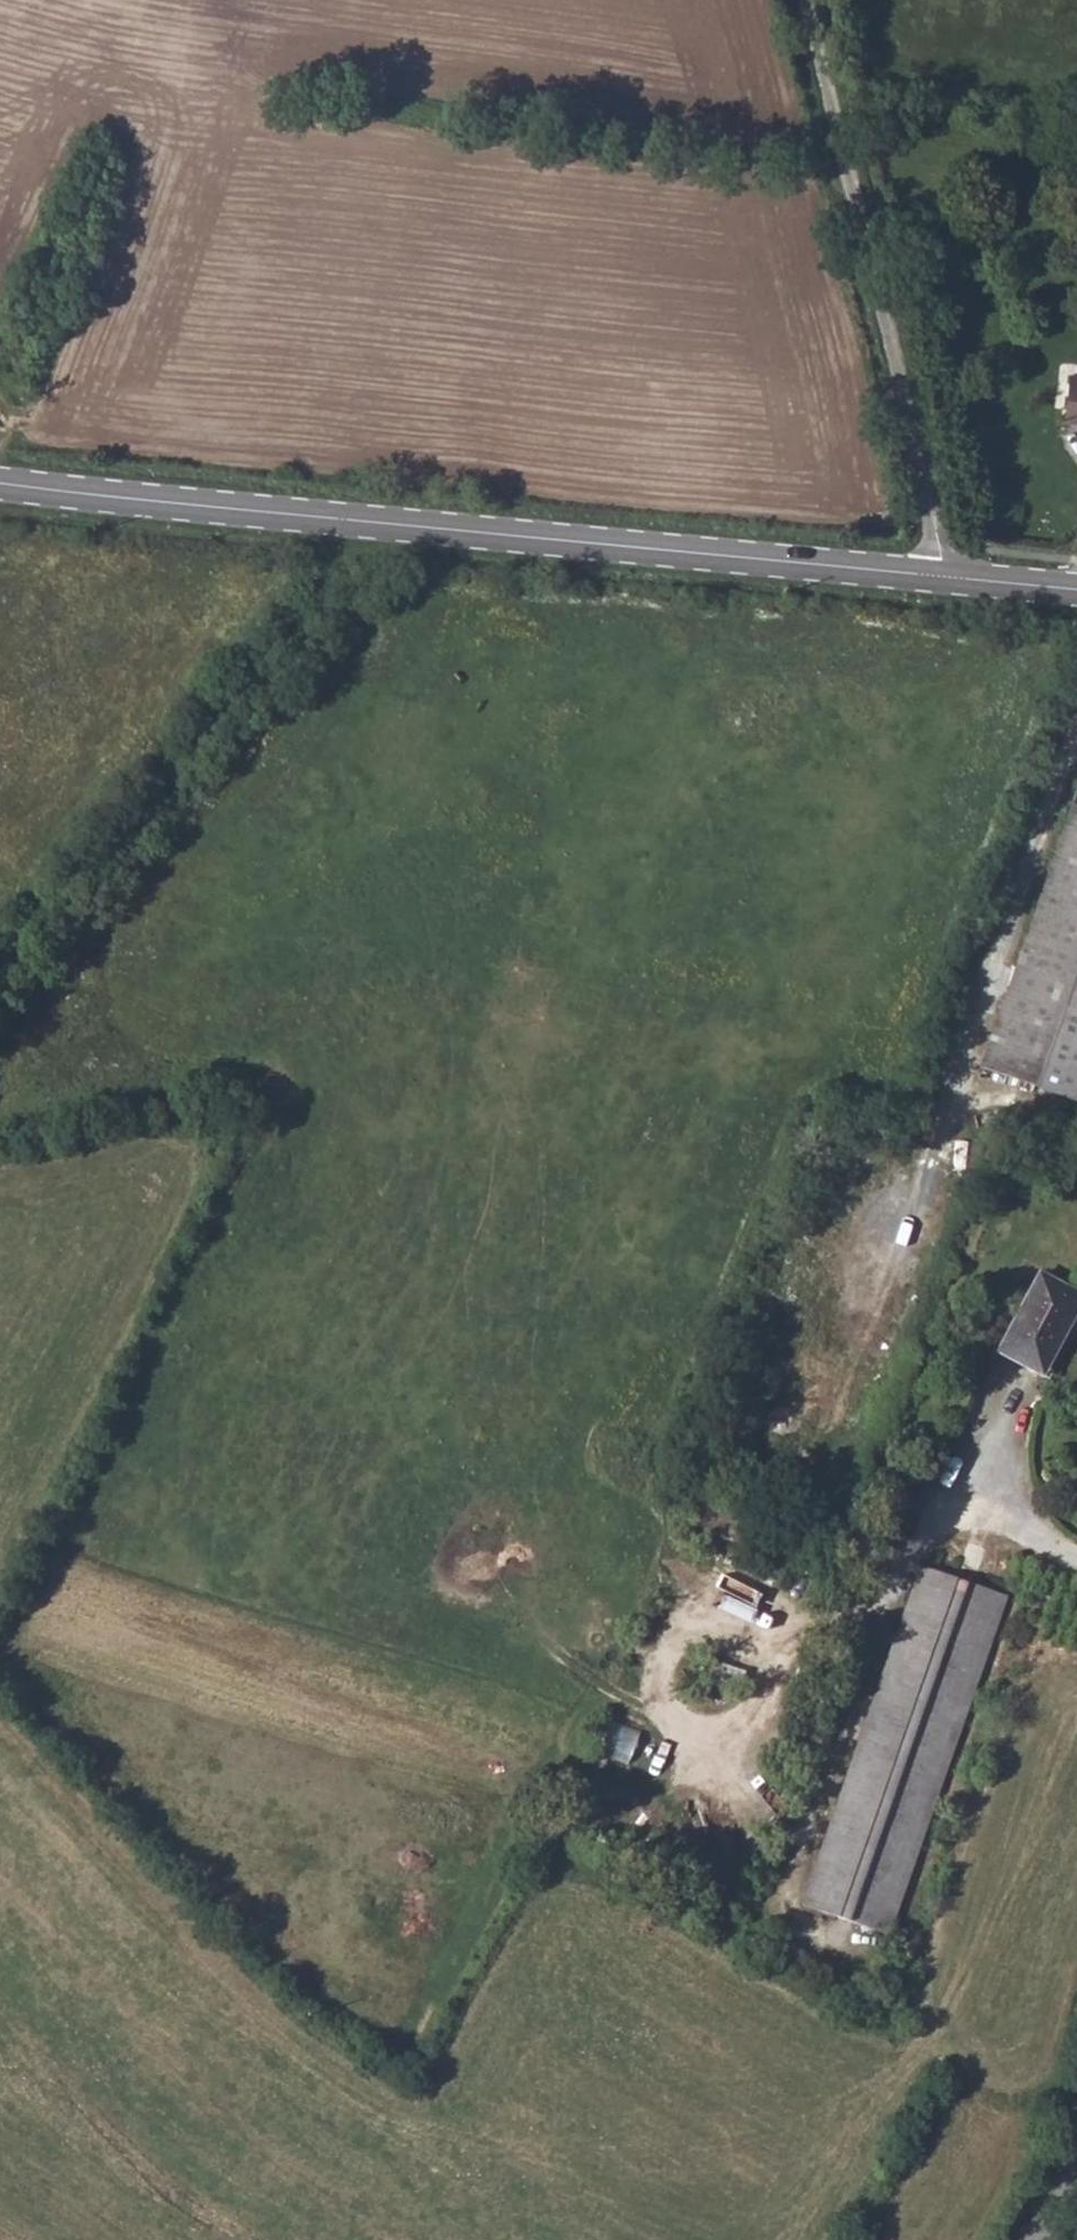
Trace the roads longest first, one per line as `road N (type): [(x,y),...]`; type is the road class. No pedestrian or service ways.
road 1 (secondary): [(938,576),(0,484)]
road 2 (unclassified): [(938,576),(940,555),(816,0)]
road 3 (track): [(364,523),(279,675),(0,977)]
road 4 (secondary): [(1076,589),(938,576)]

